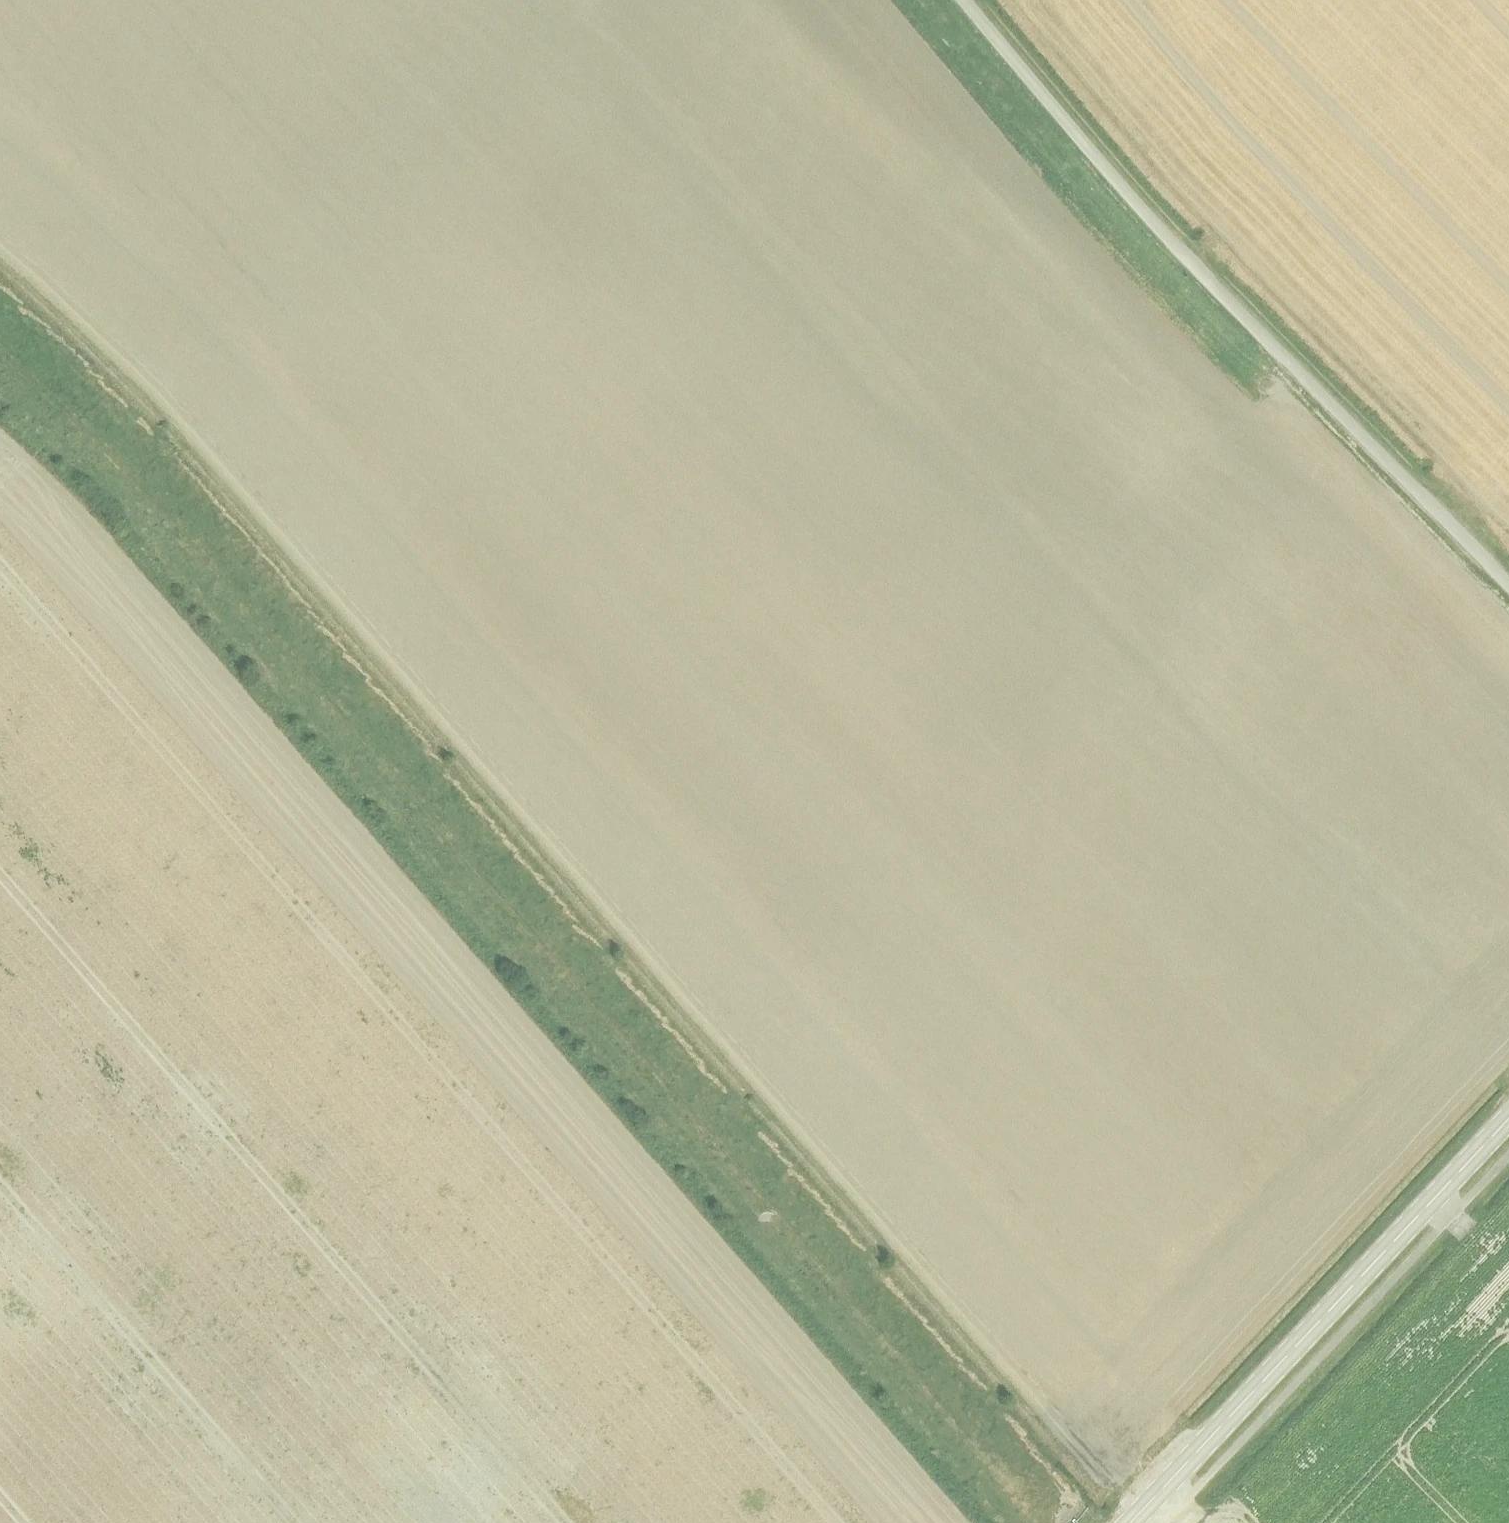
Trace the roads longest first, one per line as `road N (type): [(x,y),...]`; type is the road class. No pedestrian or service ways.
road 1 (unclassified): [(1508,585),(1195,267),(970,0)]
road 2 (secondary): [(1138,1522),(1508,1121)]

